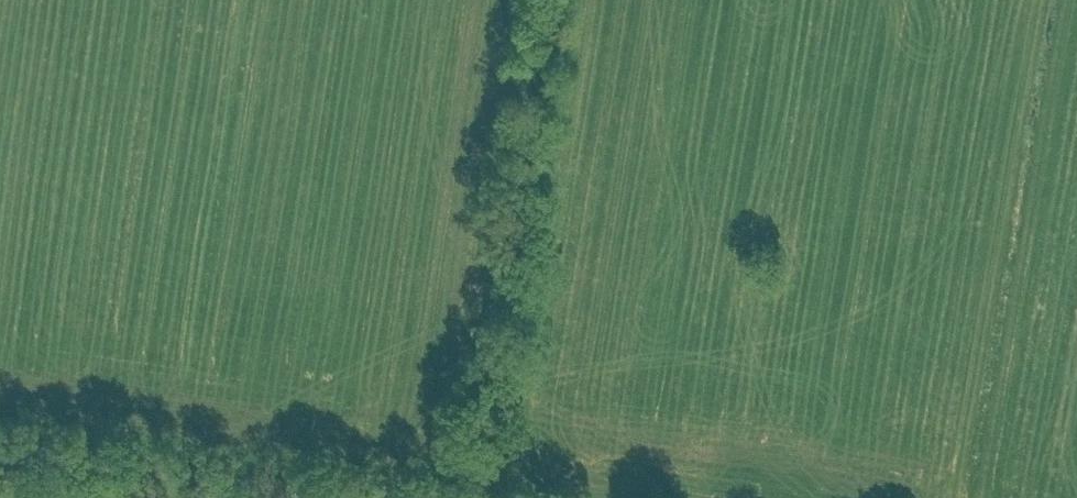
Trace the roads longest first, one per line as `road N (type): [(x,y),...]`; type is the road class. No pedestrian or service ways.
road 1 (unclassified): [(361,497),(0,448)]

